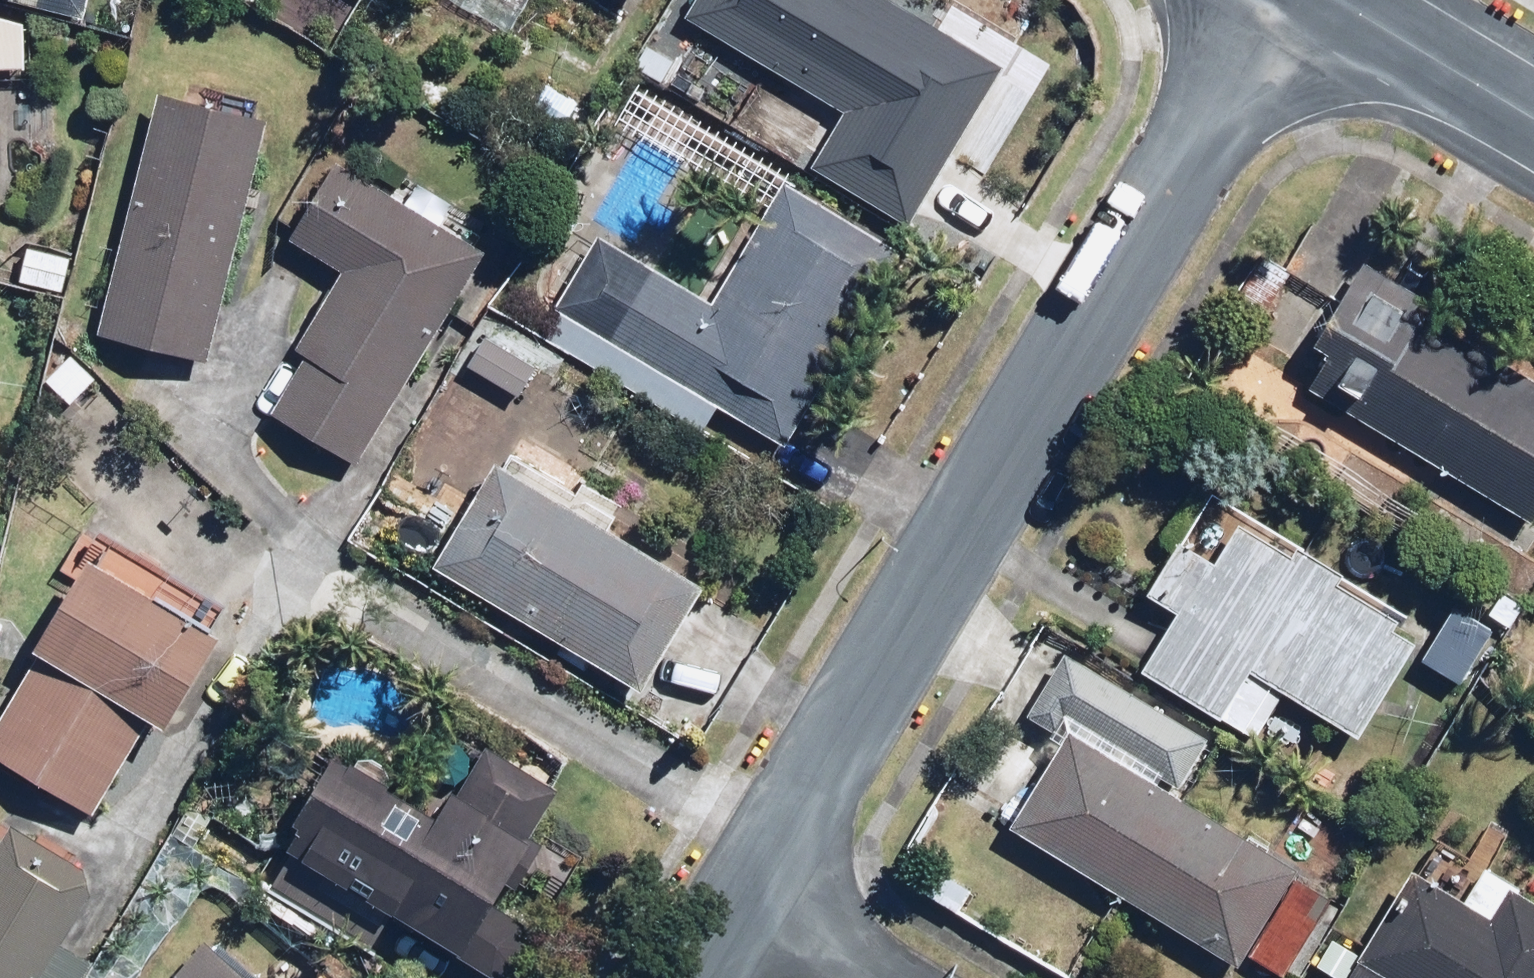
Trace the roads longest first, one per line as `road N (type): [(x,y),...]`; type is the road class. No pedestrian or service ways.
road 1 (residential): [(749,883),(1286,0)]
road 2 (residential): [(1337,0),(1533,113)]
road 3 (residential): [(749,883),(900,977)]

